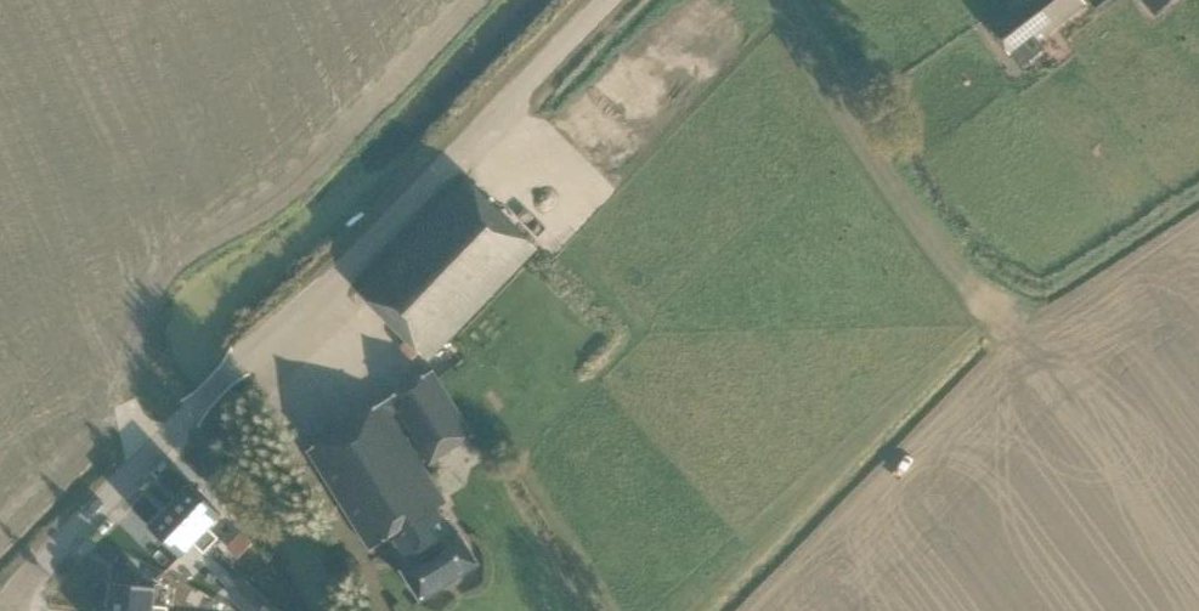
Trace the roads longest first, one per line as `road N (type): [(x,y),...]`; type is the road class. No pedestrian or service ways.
road 1 (tertiary): [(10,606),(191,413),(439,175),(605,0)]

